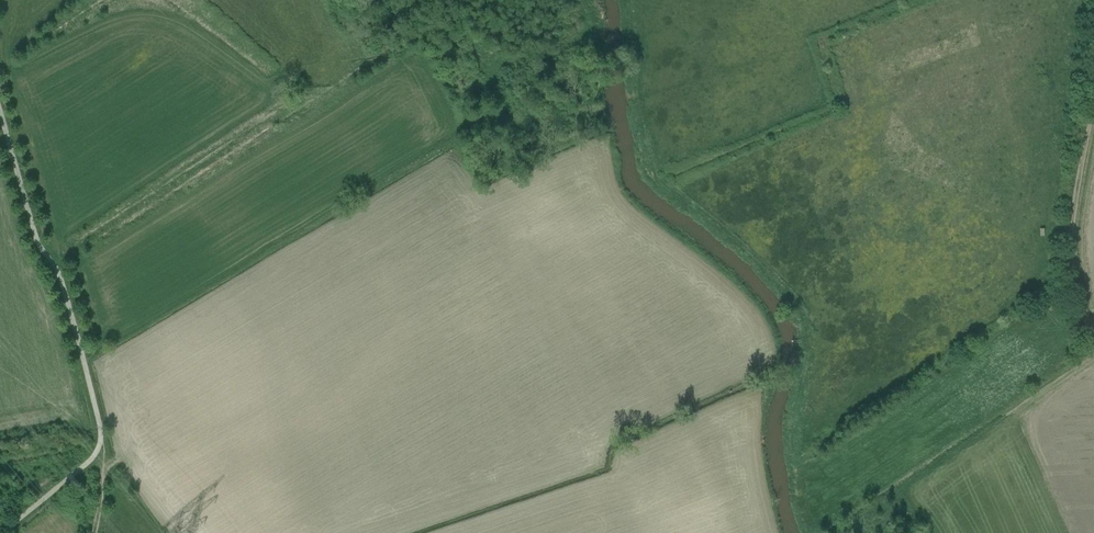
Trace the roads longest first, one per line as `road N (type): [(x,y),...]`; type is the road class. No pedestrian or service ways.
road 1 (track): [(1093,329),(1069,253),(1093,88)]

